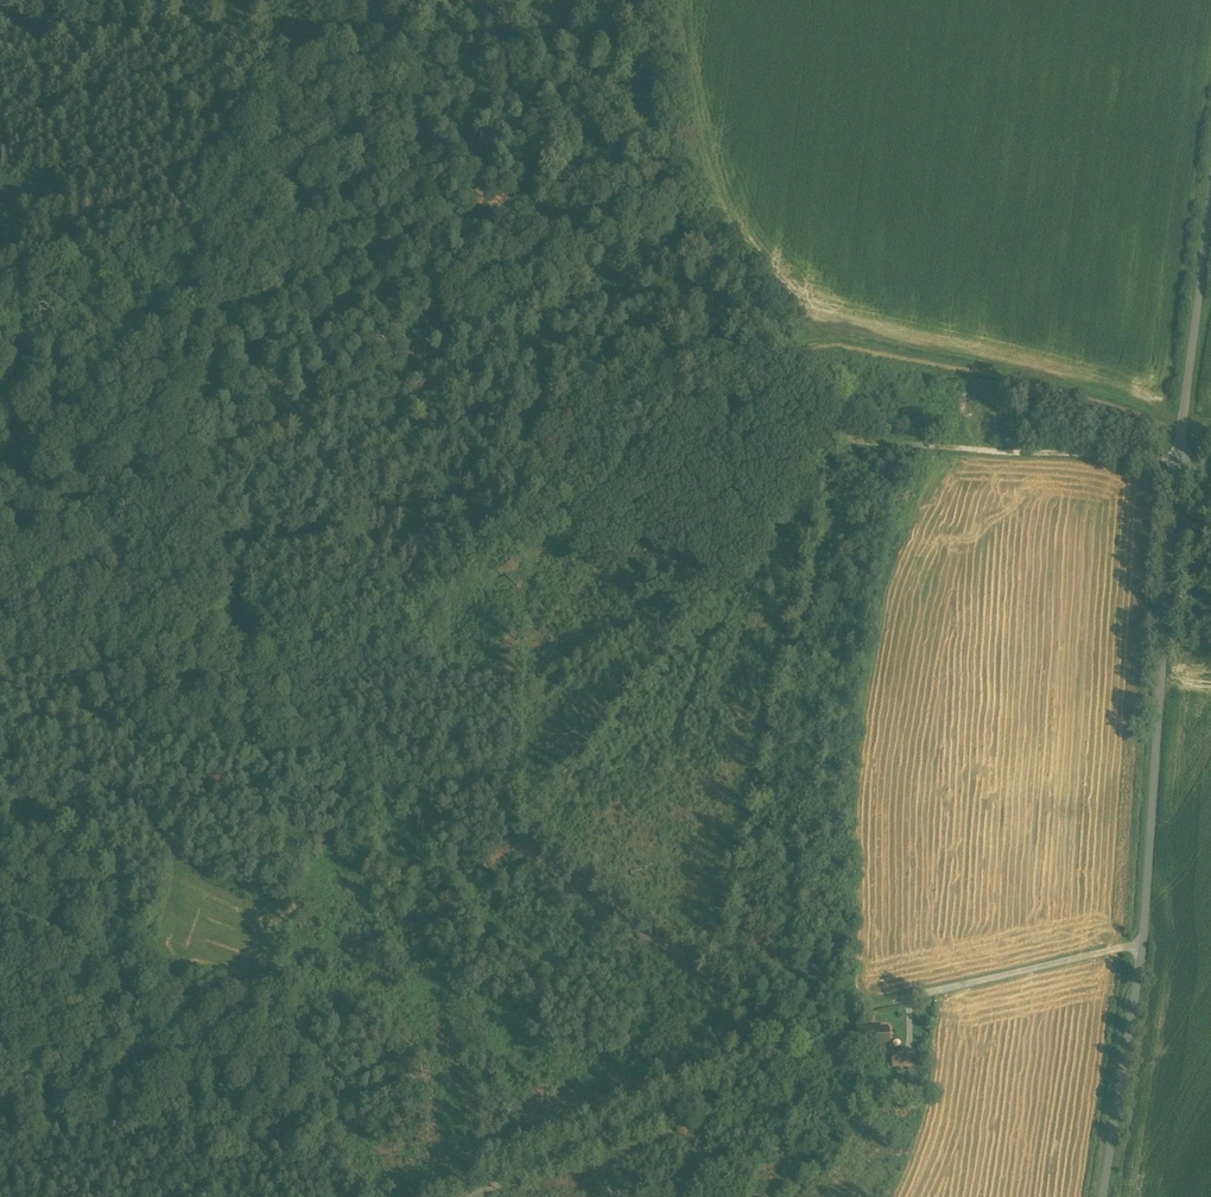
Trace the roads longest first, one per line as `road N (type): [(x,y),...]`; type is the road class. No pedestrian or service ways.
road 1 (track): [(1142,938),(781,1029),(720,1094),(456,1196)]
road 2 (residential): [(1103,1196),(1141,950),(1175,462)]
road 3 (residential): [(1175,462),(1210,203)]

